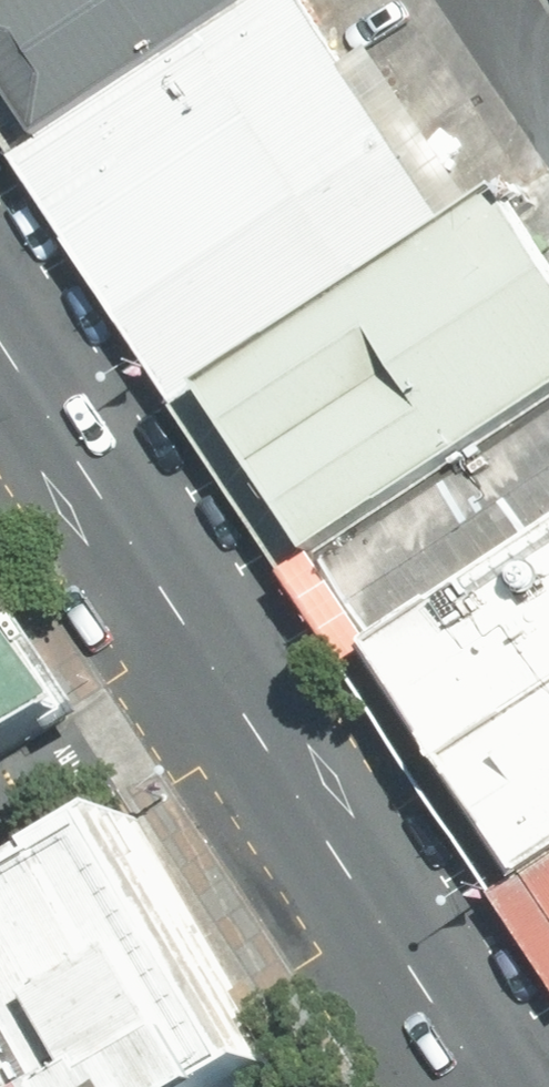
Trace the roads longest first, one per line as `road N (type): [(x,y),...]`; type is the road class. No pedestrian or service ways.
road 1 (tertiary): [(0,346),(487,1086)]

